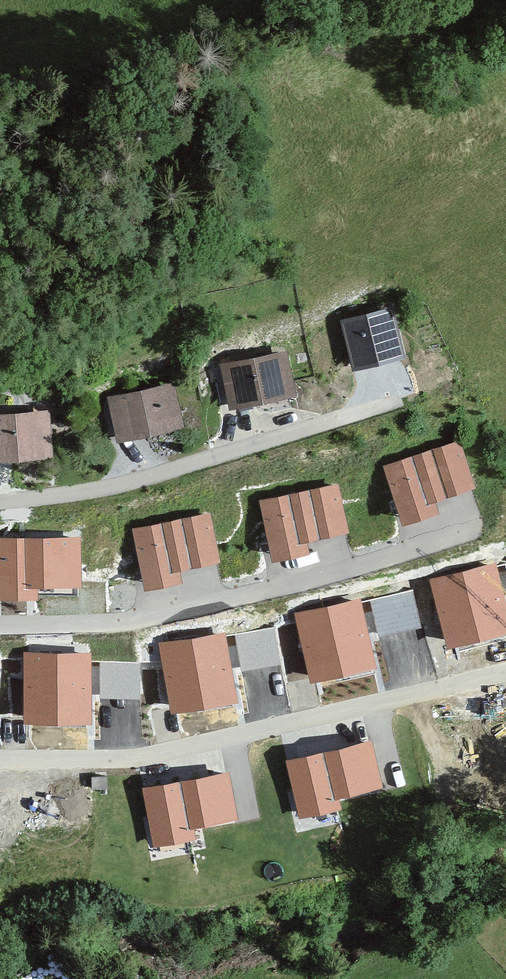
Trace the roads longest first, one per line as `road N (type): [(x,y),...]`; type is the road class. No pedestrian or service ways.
road 1 (residential): [(0,760),(125,759),(505,670)]
road 2 (residential): [(0,628),(164,617),(465,534)]
road 3 (residential): [(0,502),(128,485),(403,403)]

